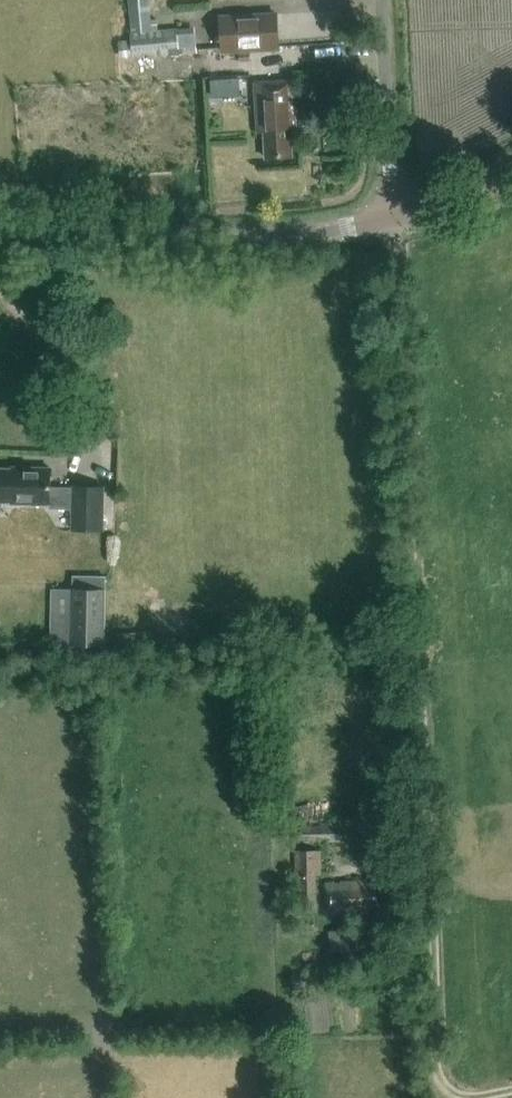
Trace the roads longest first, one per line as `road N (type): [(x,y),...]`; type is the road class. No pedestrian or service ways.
road 1 (track): [(390,222),(433,1055),(444,1090),(470,1097),(511,1089)]
road 2 (tertiary): [(390,222),(269,243),(0,237)]
road 3 (unclassified): [(390,222),(378,0)]
road 4 (tertiary): [(390,222),(511,172)]

